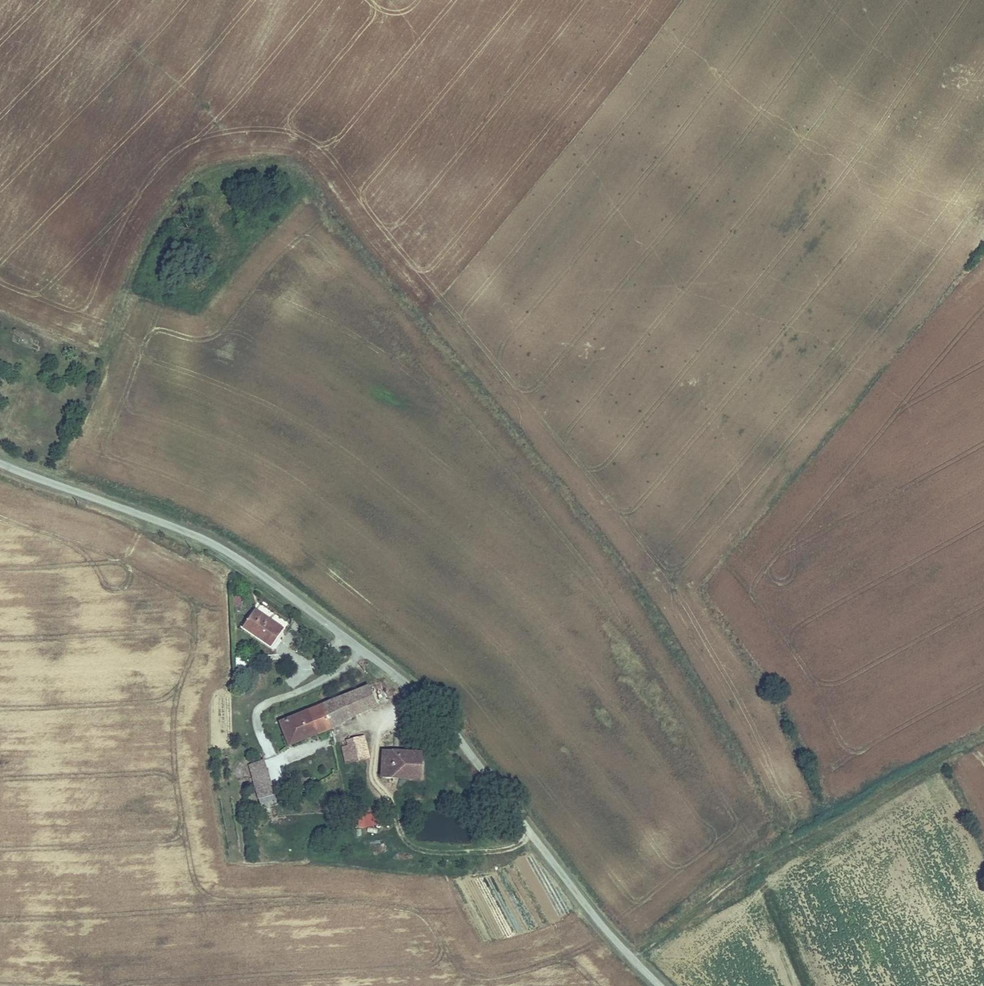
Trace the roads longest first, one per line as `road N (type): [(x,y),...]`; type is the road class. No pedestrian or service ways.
road 1 (unclassified): [(660,985),(593,915),(449,727),(391,669),(200,536),(0,462)]

